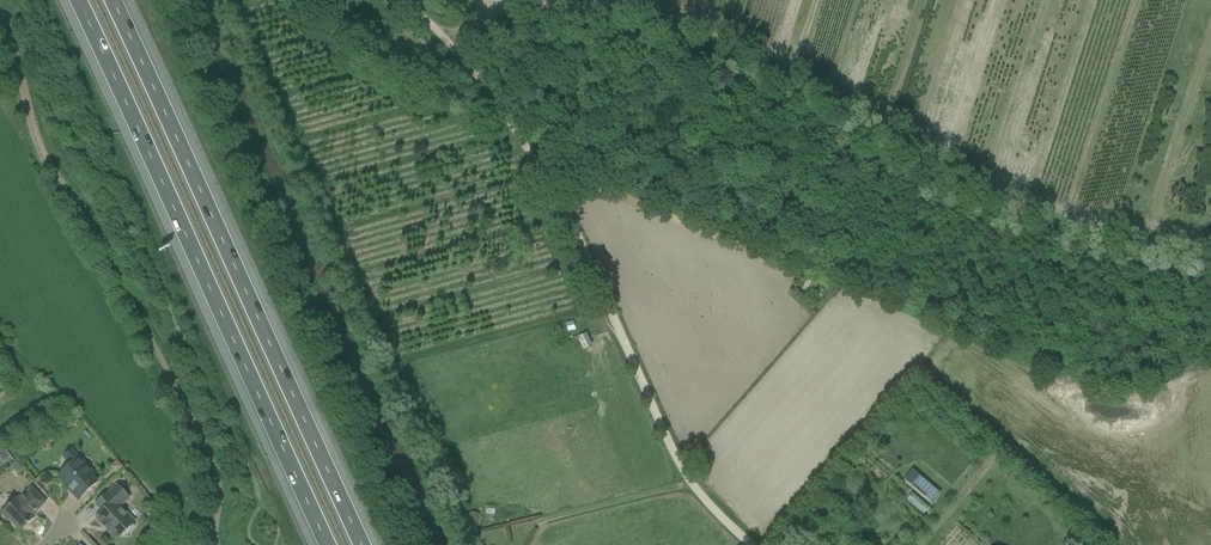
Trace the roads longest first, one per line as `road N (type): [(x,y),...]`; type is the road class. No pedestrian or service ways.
road 1 (motorway): [(361,544),(112,0)]
road 2 (motorway): [(79,0),(327,544)]
road 3 (track): [(748,544),(673,454),(542,166),(456,53)]
road 4 (track): [(530,544),(545,523),(694,483)]

